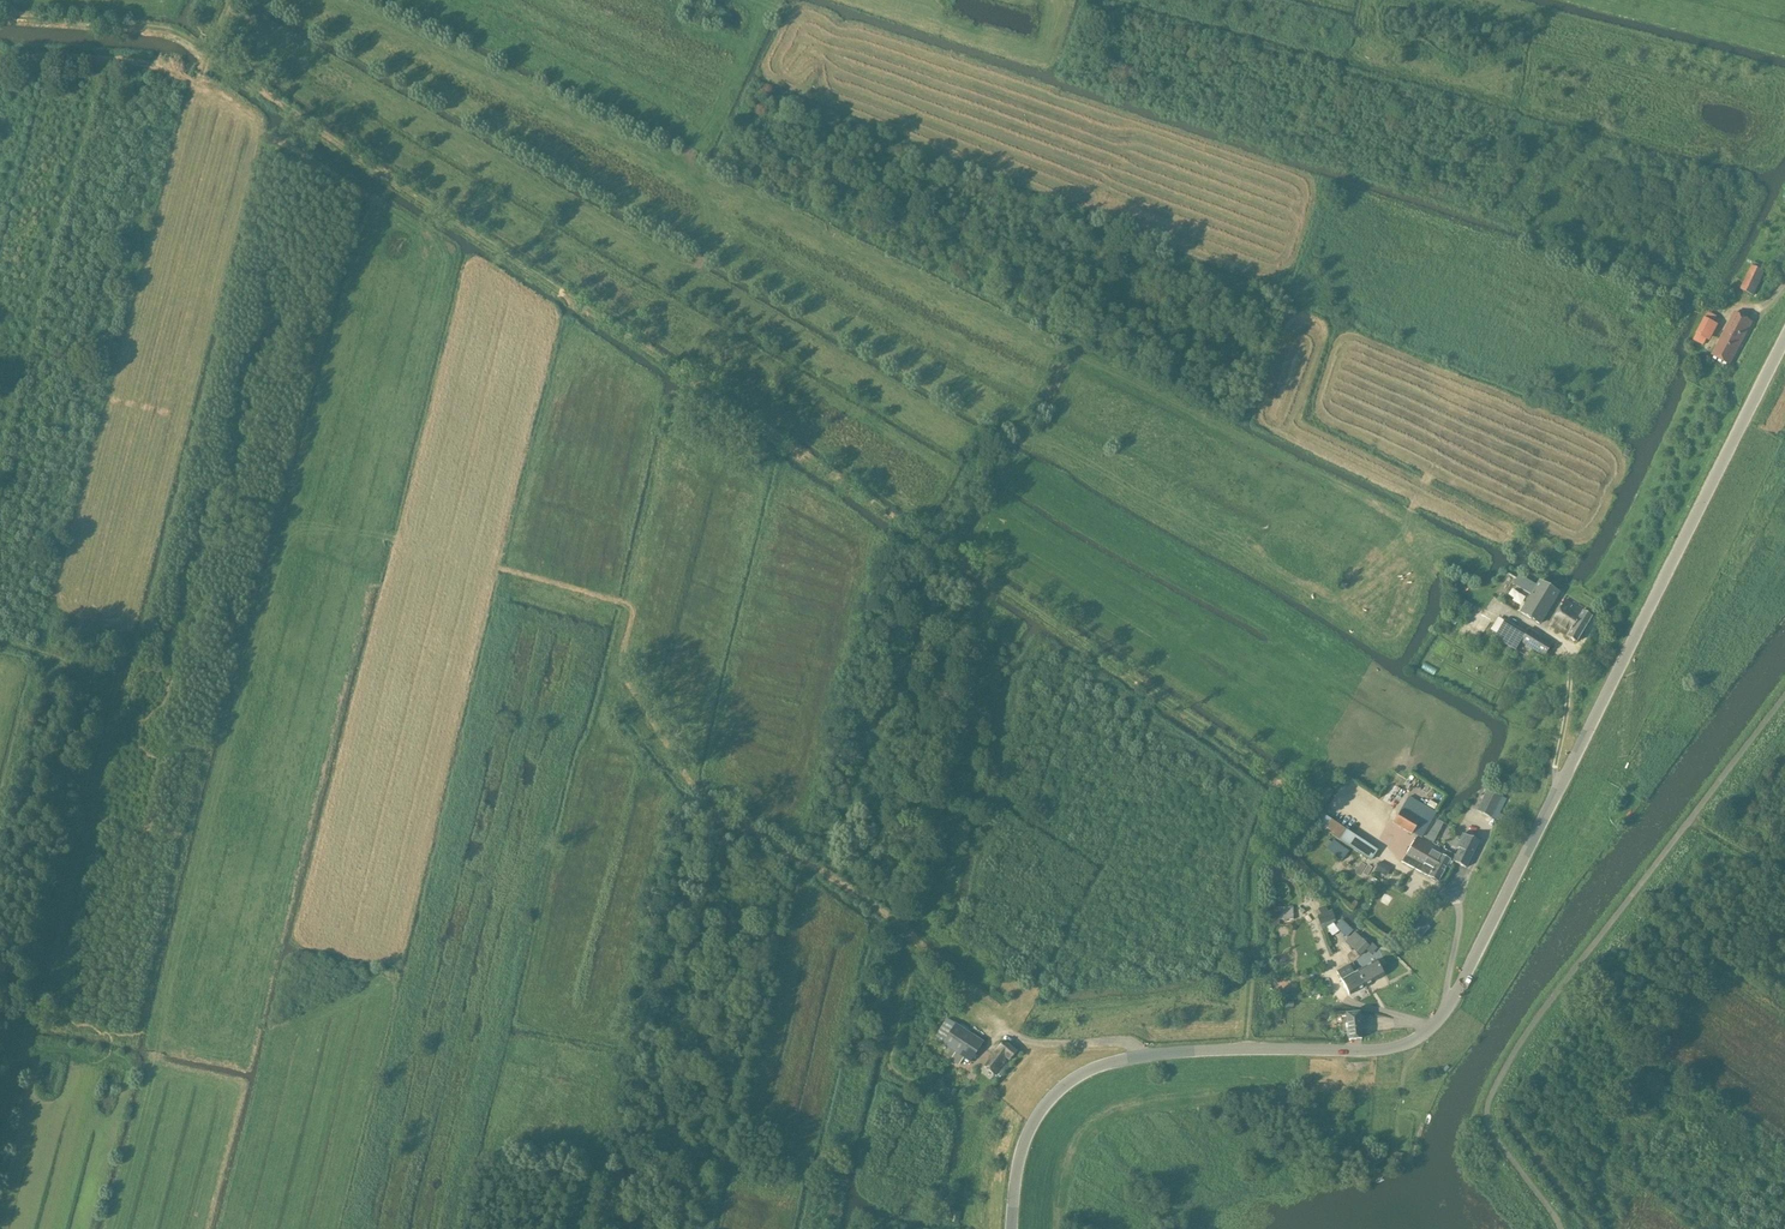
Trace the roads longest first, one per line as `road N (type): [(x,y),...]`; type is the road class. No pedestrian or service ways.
road 1 (unclassified): [(1013,1228),(1033,1129),(1058,1096),(1101,1069),(1202,1053),(1380,1051),(1434,1026),(1784,345)]
road 2 (unclassified): [(1784,696),(1495,1084),(1487,1116),(1495,1135),(1561,1228)]
road 3 (track): [(0,60),(98,64),(0,444)]
road 4 (track): [(212,824),(113,1228)]
road 5 (track): [(702,1228),(791,855)]
road 6 (track): [(0,1115),(82,808)]
road 7 (track): [(1007,1030),(915,938),(812,866),(805,896)]
road 8 (track): [(0,643),(43,655),(106,696),(139,585)]
road 9 (track): [(377,202),(195,87)]
road 10 (track): [(1111,849),(1007,1030)]
road 11 (track): [(98,64),(162,68),(195,87),(216,30),(205,20),(215,0)]
road 12 (track): [(1143,1058),(1134,1044),(1042,1043),(1007,1030)]
road 13 (track): [(812,866),(698,798)]

